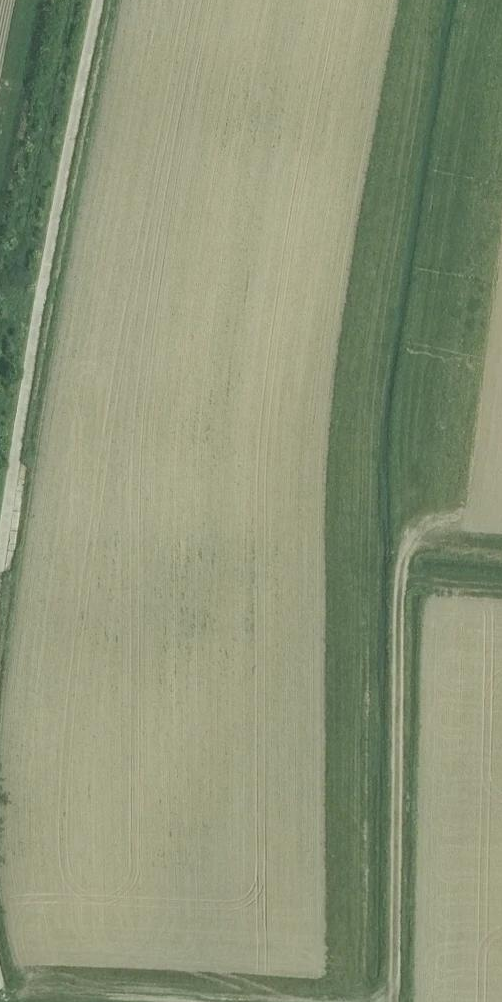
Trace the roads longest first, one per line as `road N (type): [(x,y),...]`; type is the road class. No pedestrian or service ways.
road 1 (unclassified): [(0,562),(99,0)]
road 2 (track): [(394,1001),(401,575),(413,544),(460,522)]
road 3 (track): [(37,322),(10,296),(7,277),(27,236),(73,0)]
road 4 (track): [(9,1001),(44,996),(213,1001)]

